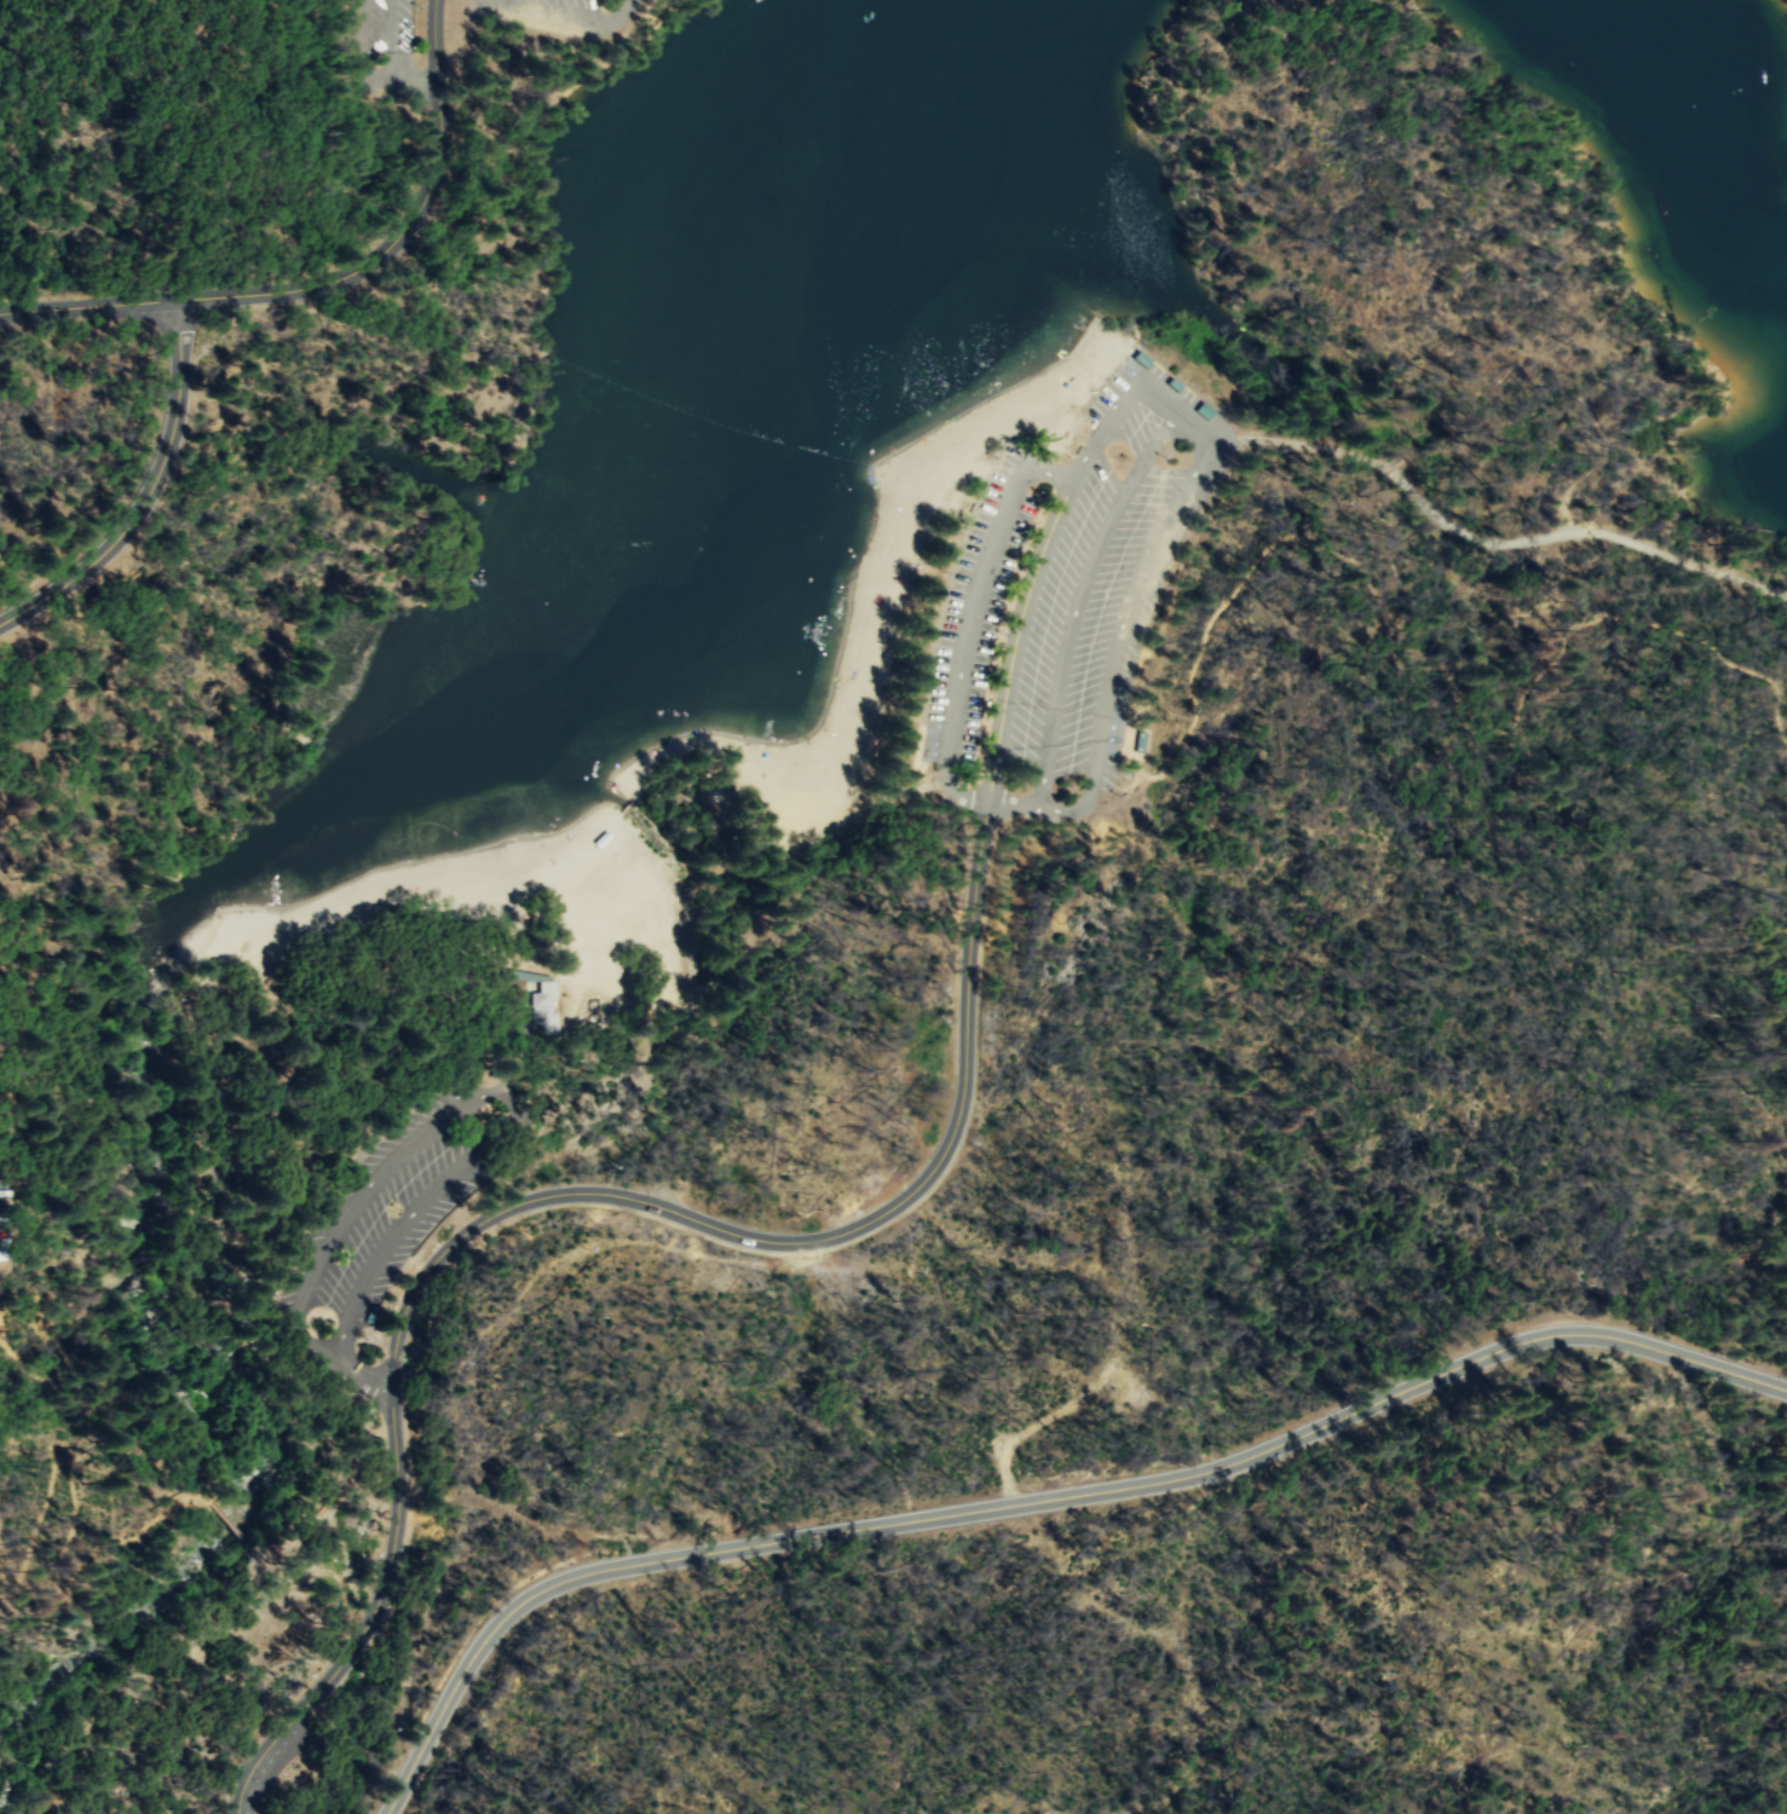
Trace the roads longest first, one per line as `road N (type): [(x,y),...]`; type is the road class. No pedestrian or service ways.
road 1 (tertiary): [(1786,1388),(1624,1340),(1562,1335),(1199,1479),(596,1570),(540,1594),(511,1618),(393,1813)]

